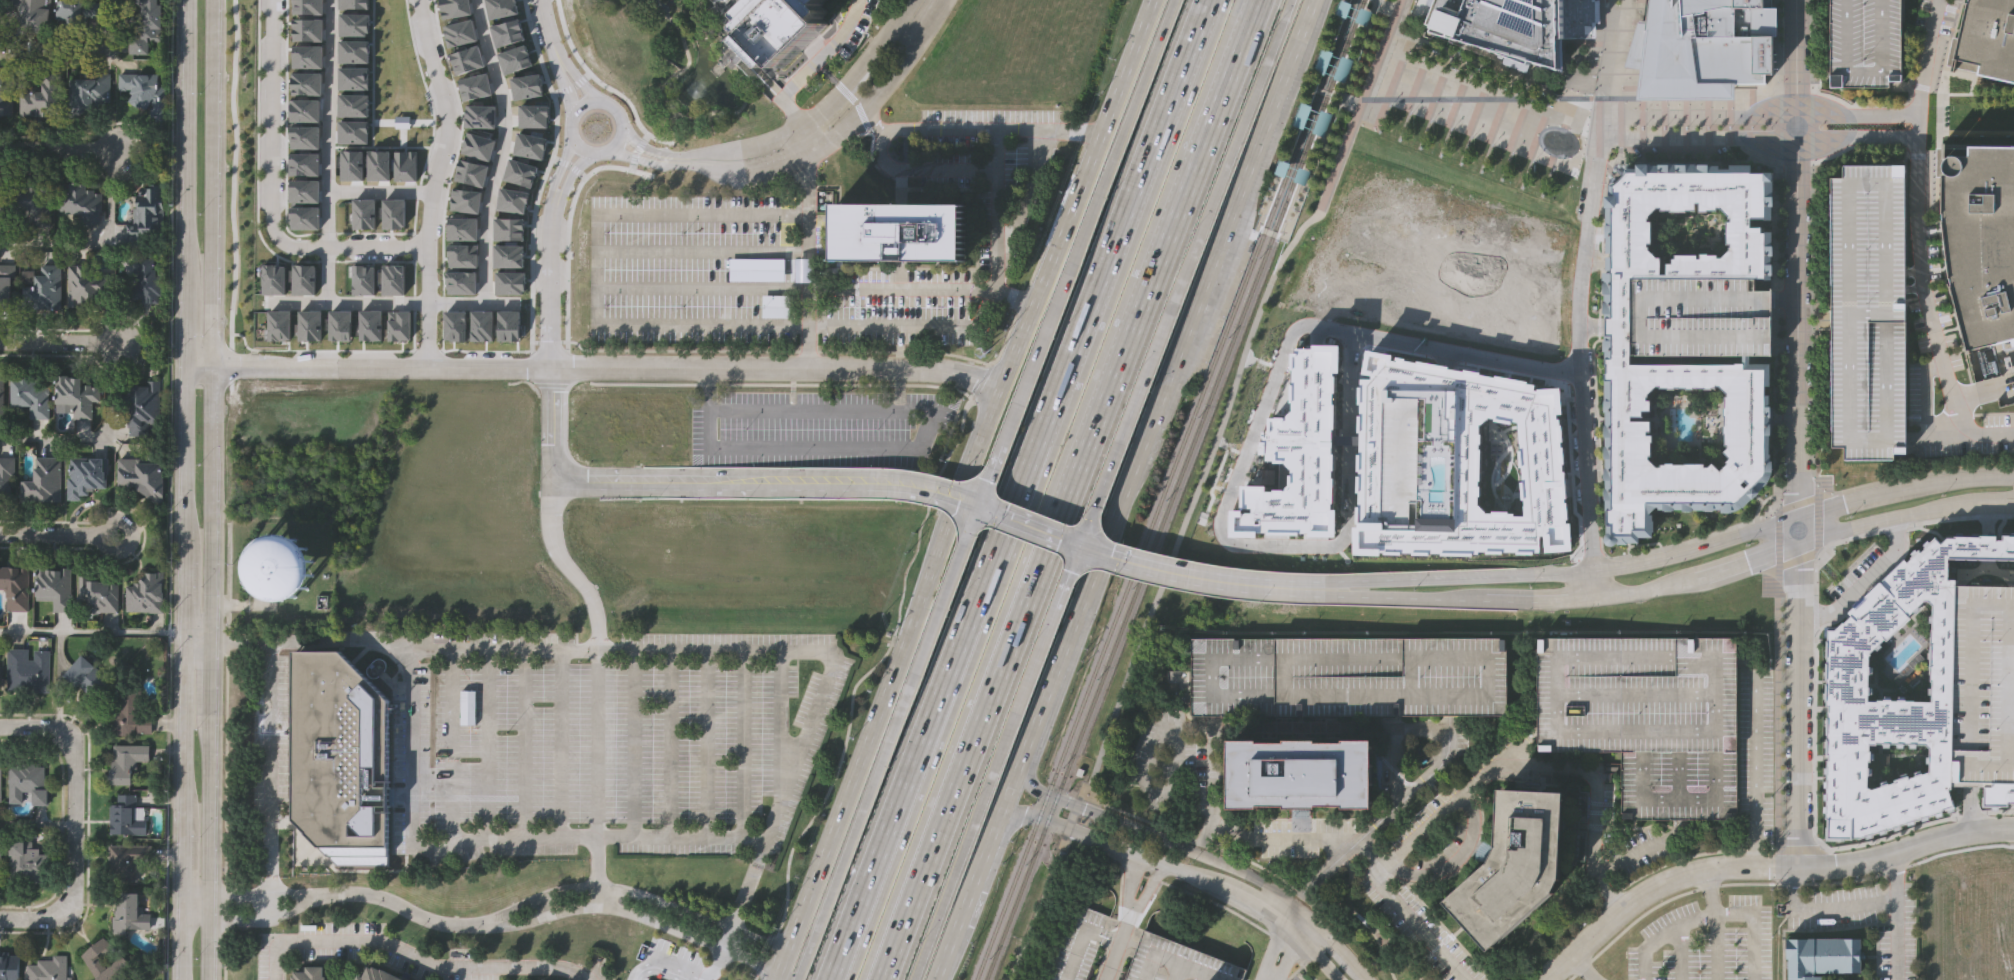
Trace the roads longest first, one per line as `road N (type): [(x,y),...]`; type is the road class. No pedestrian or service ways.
road 1 (secondary): [(210,979),(212,0)]
road 2 (residential): [(1795,869),(1797,0)]
road 3 (secondary): [(1023,761),(1316,0)]
road 4 (secondary): [(1005,387),(777,979)]
road 5 (tertiary): [(186,365),(807,368)]
road 6 (secondary): [(186,365),(182,979)]
road 7 (motorway): [(1059,510),(1258,0)]
road 8 (motorway): [(1209,0),(1021,503)]
road 9 (tertiary): [(1843,503),(1639,564),(1325,589)]
road 10 (motorway): [(1021,503),(996,545),(833,979)]
road 11 (motorway): [(859,979),(1026,549),(1059,510)]
road 12 (residential): [(1542,979),(1635,900),(1671,881),(1706,870),(1849,868),(1941,840),(2013,831)]
road 13 (motorway): [(1021,503),(1017,545),(848,979)]
road 14 (motorway): [(882,979),(1059,510)]
road 15 (secondary): [(976,506),(799,974)]
road 16 (secondary): [(1174,0),(997,452)]
road 17 (residential): [(1602,137),(1579,306),(1595,570)]
road 18 (tertiary): [(1367,979),(1277,890),(1041,792),(1023,761)]
road 19 (secondary): [(1137,386),(1290,0)]
road 20 (secondary): [(915,979),(1052,610)]
road 21 (secondary): [(188,0),(186,365)]
road 22 (tertiary): [(640,482),(873,483),(976,506)]
road 23 (residential): [(0,917),(47,917),(70,906),(73,822),(67,740),(50,728),(0,726)]
road 24 (secondary): [(1103,131),(1005,387)]
road 25 (tertiary): [(1076,545),(1184,577),(1325,589)]
road 26 (residential): [(432,248),(452,114),(426,0)]
road 27 (tertiary): [(999,821),(1039,818),(1234,892)]
road 28 (residential): [(284,240),(272,211),(275,0)]
road 29 (tertiary): [(1779,551),(1893,517),(2013,505)]
road 30 (secondary): [(937,979),(1023,761)]
road 31 (tertiary): [(807,368),(910,366),(1005,387)]
road 32 (tertiary): [(551,367),(552,464),(570,479),(640,482)]
road 33 (residential): [(551,367),(551,232),(559,195)]
road 34 (secondary): [(1076,545),(1137,386)]
road 35 (tertiary): [(1325,589),(1483,599)]
road 36 (residential): [(432,248),(299,247),(284,240)]
road 37 (secondary): [(1153,0),(1103,131)]
road 38 (residential): [(1602,137),(1620,0)]
road 39 (tertiary): [(1569,599),(1699,577)]
road 40 (residential): [(574,128),(559,195),(602,151)]
road 41 (residential): [(0,150),(121,150)]

